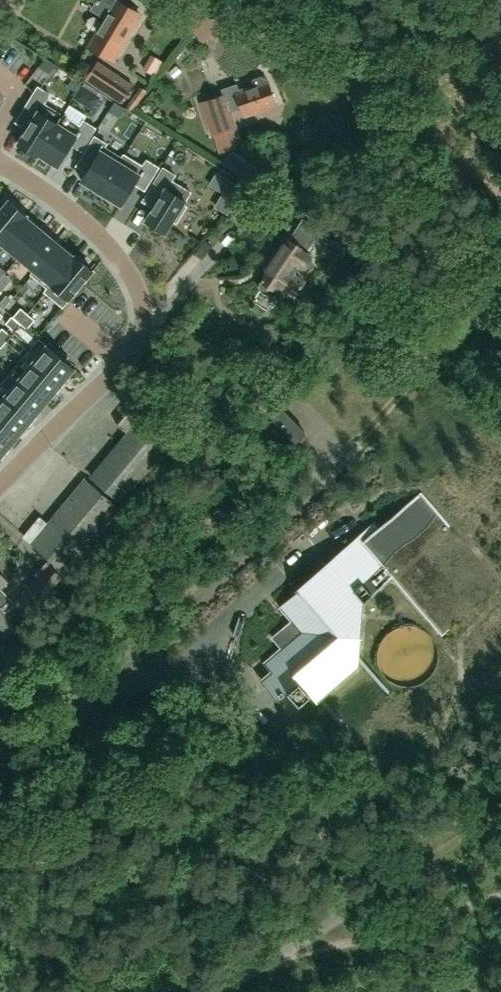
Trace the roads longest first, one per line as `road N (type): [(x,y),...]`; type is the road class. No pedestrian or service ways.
road 1 (track): [(500,783),(407,759),(377,763),(326,801),(295,808),(139,779),(60,813),(0,861)]
road 2 (residential): [(0,483),(124,361),(143,316),(133,279),(102,237),(0,165)]
road 3 (track): [(500,277),(346,455)]
road 4 (track): [(500,895),(362,948),(331,920)]
road 5 (residential): [(372,100),(218,0)]
road 6 (track): [(500,813),(362,901)]
road 7 (track): [(331,920),(198,991)]

